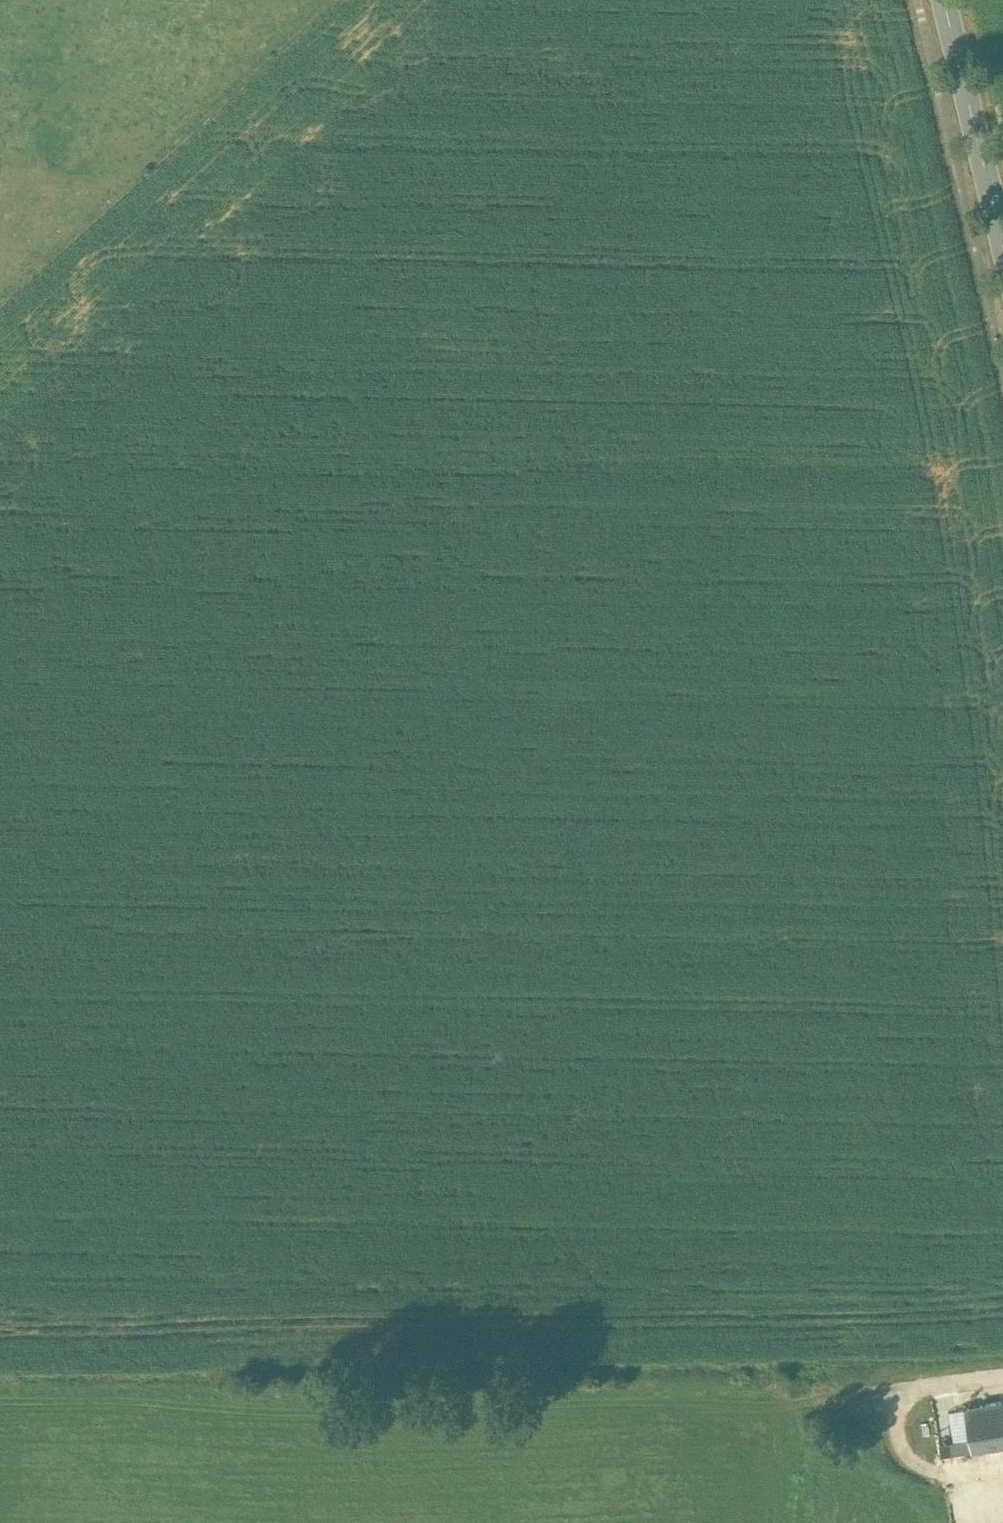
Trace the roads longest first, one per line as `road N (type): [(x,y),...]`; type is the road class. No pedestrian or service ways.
road 1 (tertiary): [(1002,238),(945,0)]

